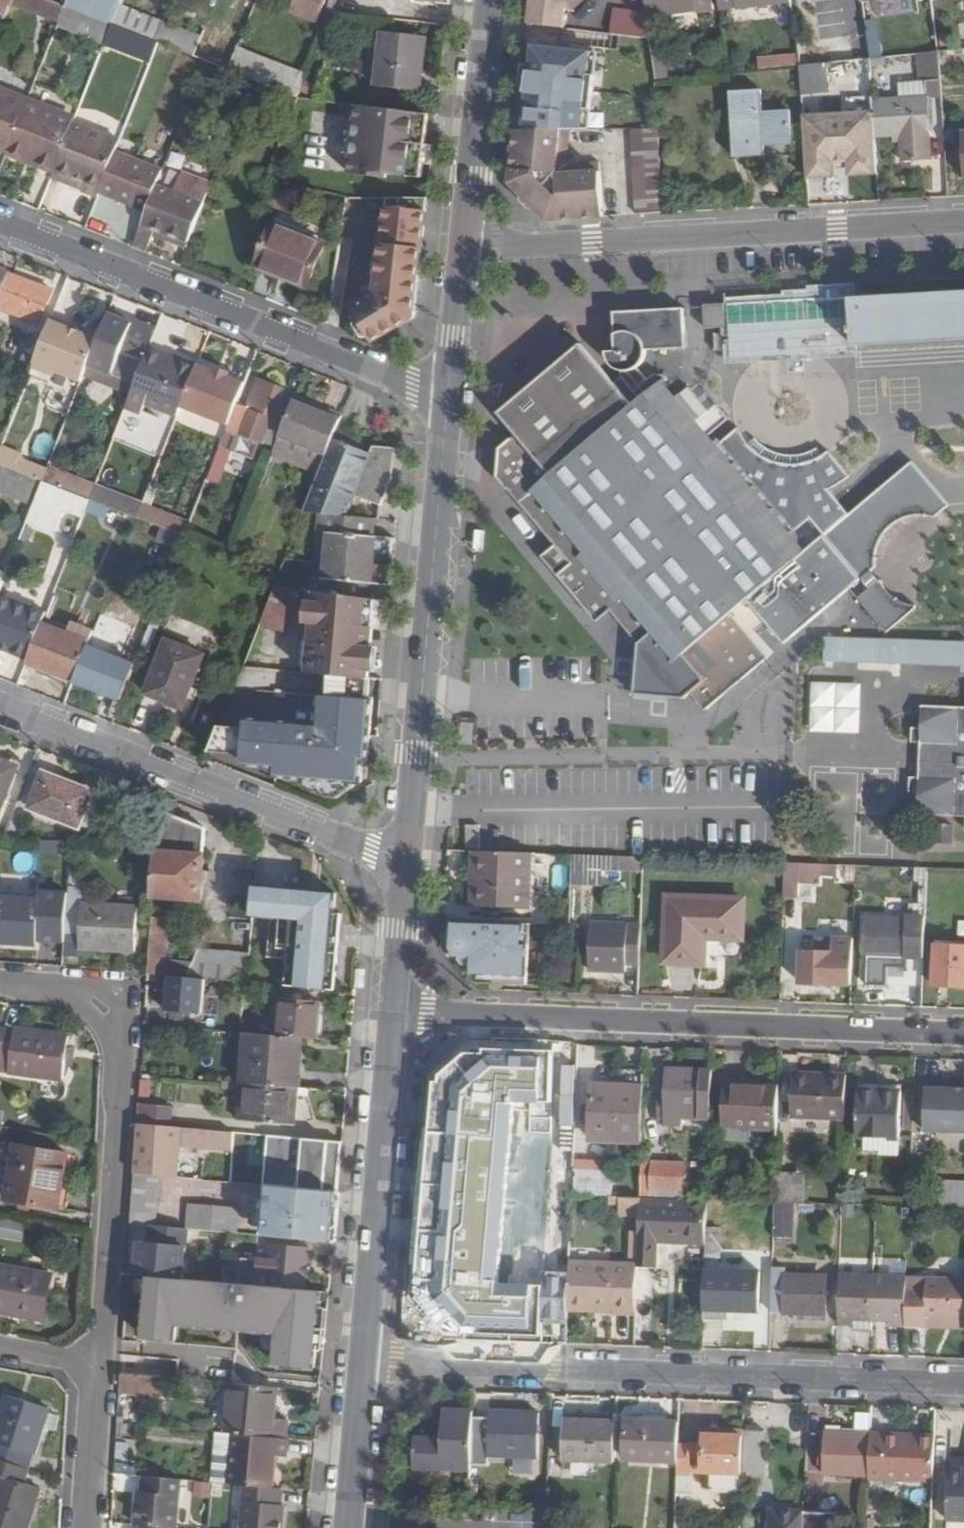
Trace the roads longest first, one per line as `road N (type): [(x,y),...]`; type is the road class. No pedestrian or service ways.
road 1 (residential): [(364,1359),(963,1384)]
road 2 (residential): [(394,1014),(963,1037)]
road 3 (residential): [(963,223),(462,253)]
road 4 (residential): [(0,224),(448,396)]
road 5 (residential): [(0,986),(78,990),(108,1017),(124,1059),(97,1370)]
road 6 (tertiary): [(448,396),(407,863)]
road 7 (residential): [(407,863),(0,705)]
road 8 (tertiary): [(394,1014),(364,1359)]
road 9 (tertiary): [(489,0),(462,253)]
road 10 (tertiary): [(364,1359),(348,1527)]
road 11 (residential): [(97,1370),(83,1527)]
road 12 (tertiary): [(407,863),(394,1014)]
road 13 (tertiary): [(462,253),(448,396)]

